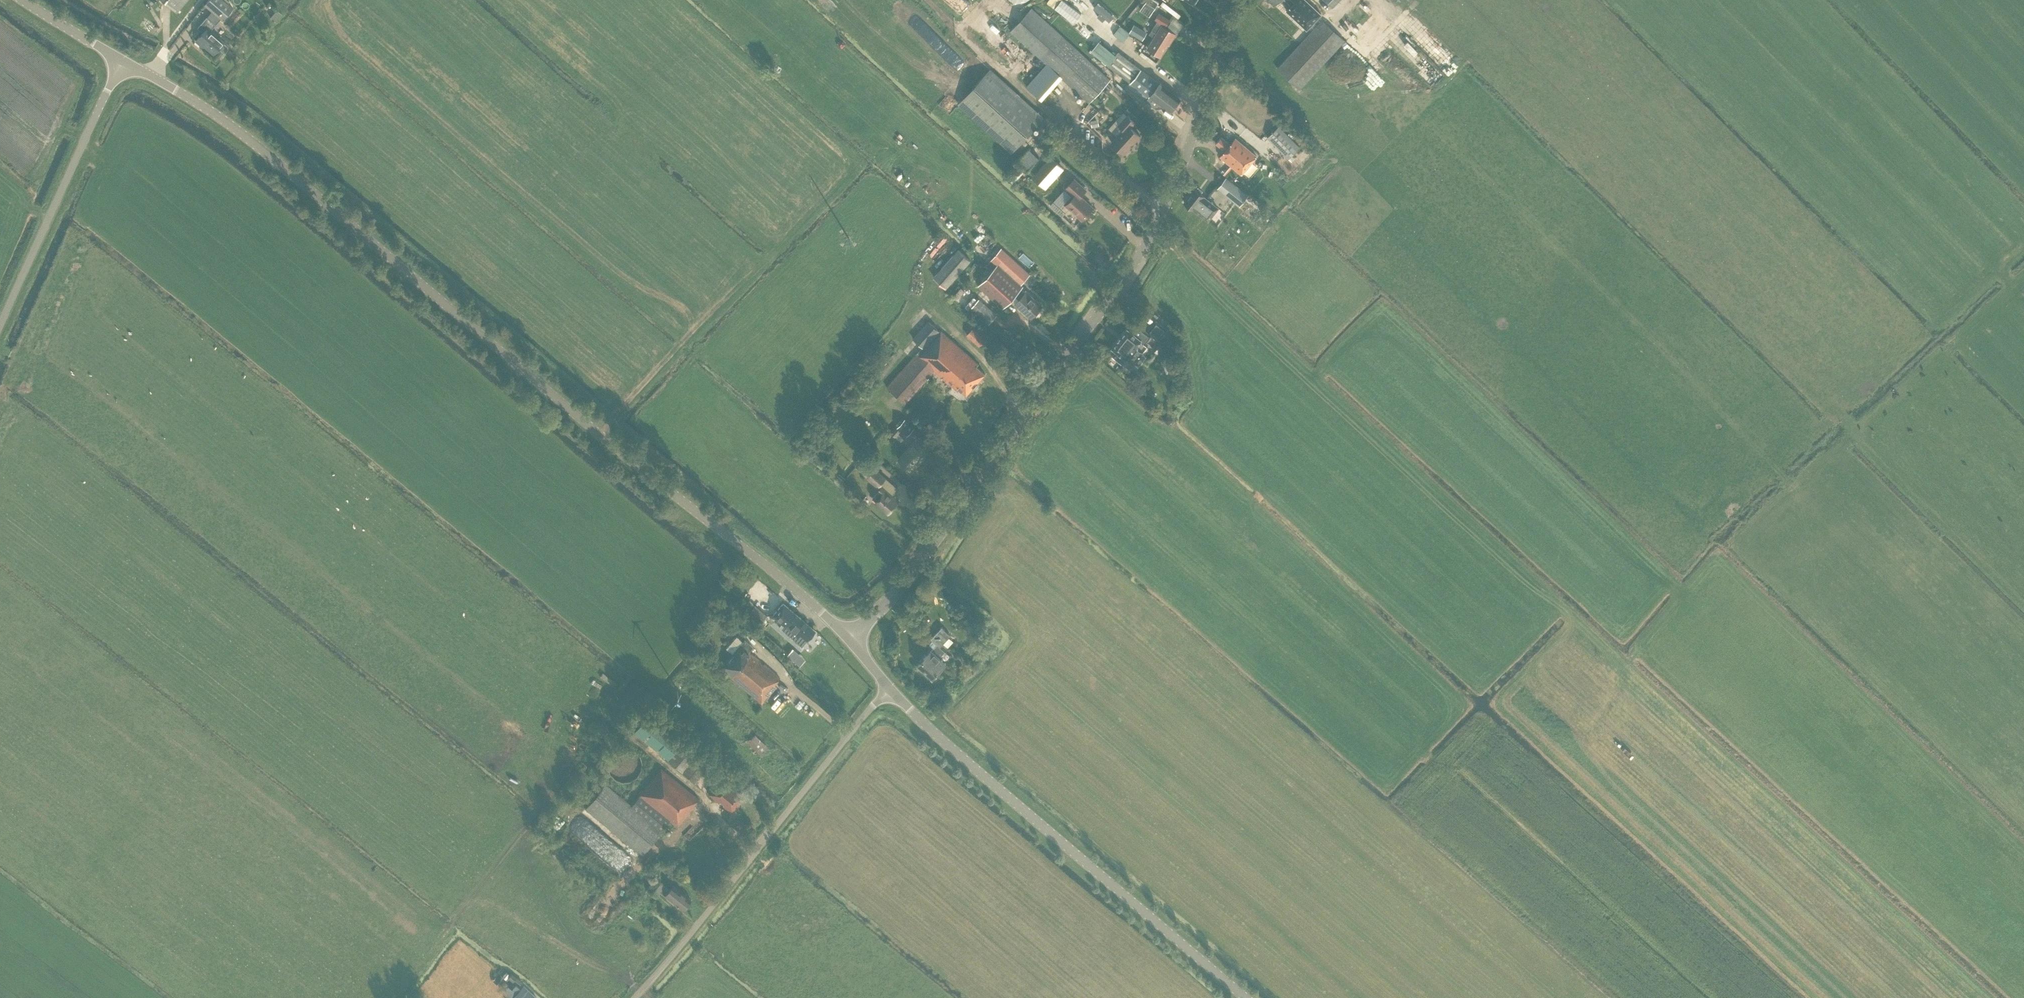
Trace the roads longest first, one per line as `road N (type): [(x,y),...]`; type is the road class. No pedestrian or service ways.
road 1 (tertiary): [(849,641),(254,144),(123,61)]
road 2 (tertiary): [(849,641),(910,578),(1147,245),(1198,127),(1224,0)]
road 3 (tertiary): [(1245,997),(888,688)]
road 4 (unclassified): [(634,997),(888,688)]
road 5 (unclassified): [(0,325),(123,61)]

